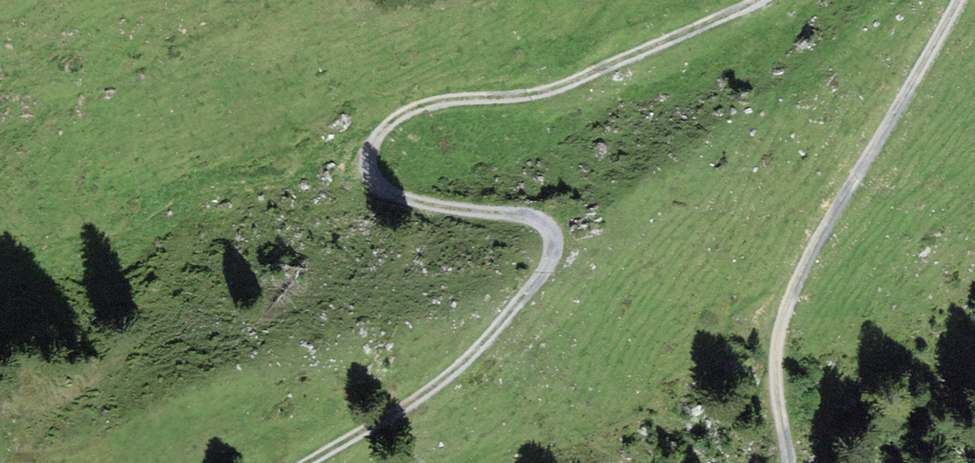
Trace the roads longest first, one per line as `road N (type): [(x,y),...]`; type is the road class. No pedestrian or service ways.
road 1 (track): [(757,0),(573,85),(532,97),(431,103),(383,131),(372,168),(382,185),(439,207),(534,218),(548,228),(552,259),(453,373),(312,462)]
road 2 (track): [(780,462),(772,342),(959,0)]

